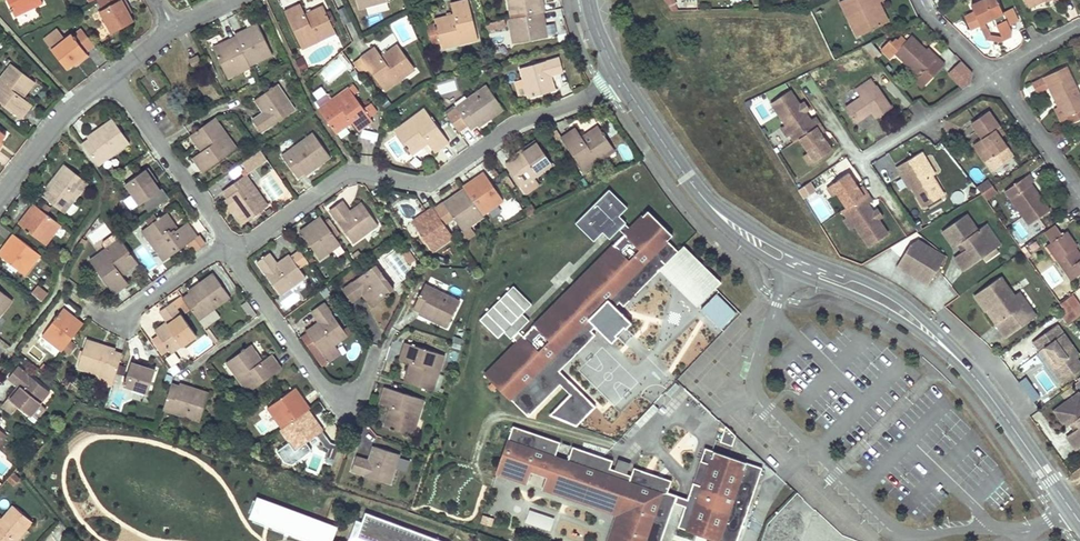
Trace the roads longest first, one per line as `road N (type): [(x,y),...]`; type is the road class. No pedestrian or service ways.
road 1 (tertiary): [(619,78),(716,213),(796,265),(871,293),(974,376),(1079,522)]
road 2 (residential): [(619,78),(520,121),(431,183),(360,171),(340,176),(233,246)]
road 3 (residential): [(233,246),(236,263),(333,392),(349,397),(363,385),(376,347)]
road 4 (residential): [(112,77),(233,246)]
road 5 (residential): [(233,246),(120,321),(88,307)]
road 6 (residential): [(112,77),(58,119),(0,195)]
road 7 (residential): [(992,77),(859,161)]
road 8 (residential): [(1079,196),(992,77)]

